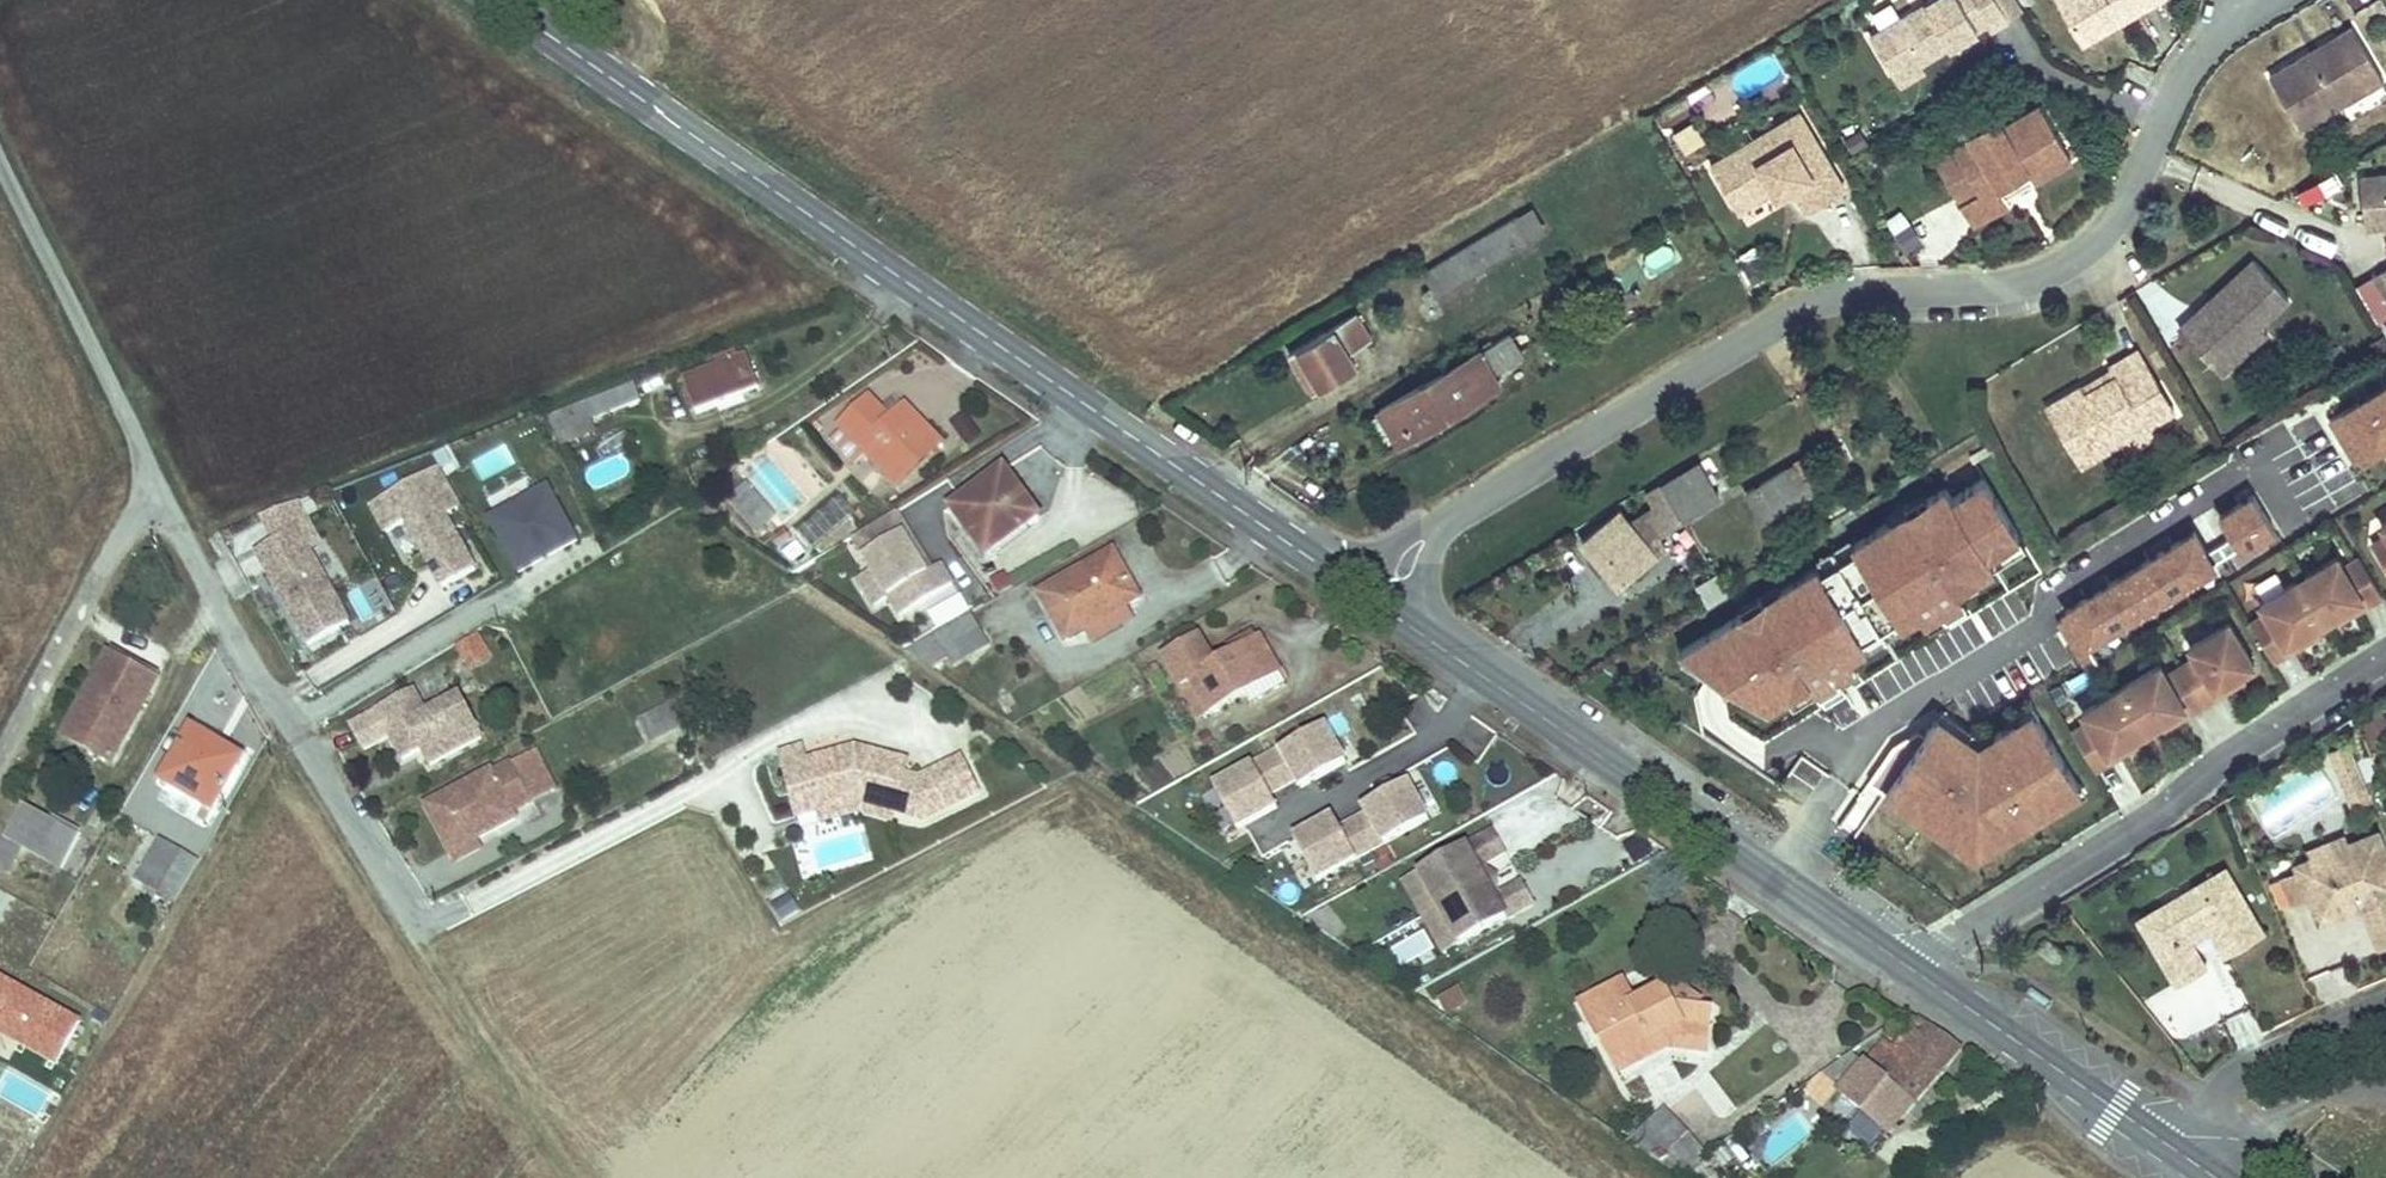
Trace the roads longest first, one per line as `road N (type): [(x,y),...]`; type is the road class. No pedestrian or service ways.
road 1 (residential): [(1372,597),(1428,534),(1824,295),(2032,286),(2111,240),(2205,42),(2277,0)]
road 2 (secondary): [(1372,597),(501,0)]
road 3 (secondary): [(1916,971),(1372,597)]
road 4 (residential): [(1916,971),(2385,658)]
road 5 (track): [(0,762),(152,481)]
road 6 (secondary): [(2172,1148),(1916,971)]
road 7 (track): [(558,1177),(409,919)]
road 8 (residential): [(2201,1116),(2266,1053),(2385,1003)]
road 9 (residential): [(2316,1177),(2201,1116)]

